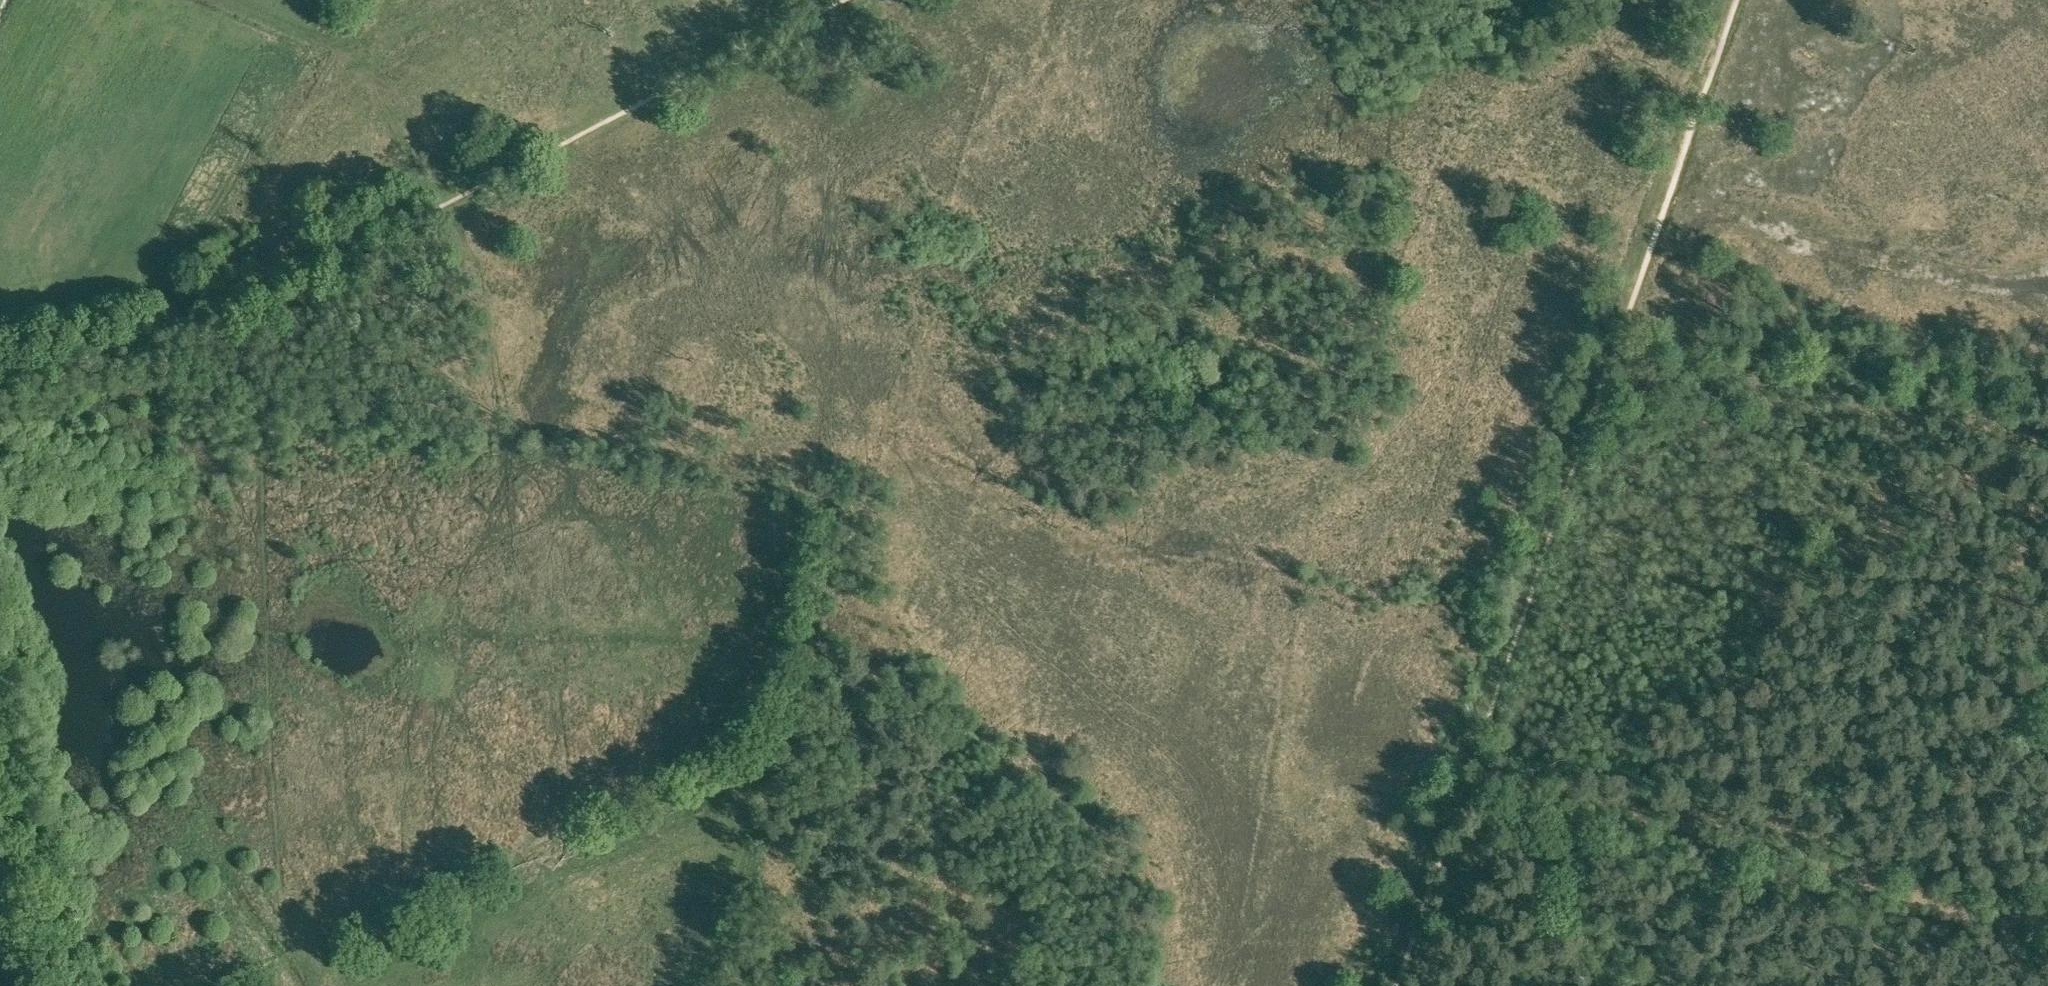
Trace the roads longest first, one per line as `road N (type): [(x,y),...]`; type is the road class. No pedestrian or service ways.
road 1 (track): [(1728,0),(1386,985)]

